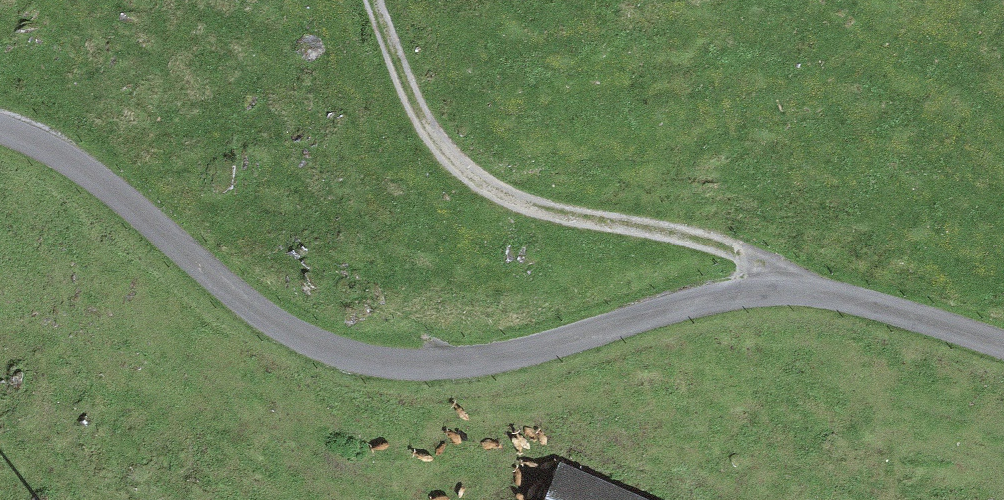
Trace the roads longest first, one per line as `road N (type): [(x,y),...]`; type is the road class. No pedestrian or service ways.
road 1 (unclassified): [(1003,345),(797,292),(678,310),(509,356),(449,366),(365,360),(277,324),(82,169),(0,129)]
road 2 (track): [(374,0),(412,99),(464,171),(502,196),(560,214),(742,252),(797,292)]

